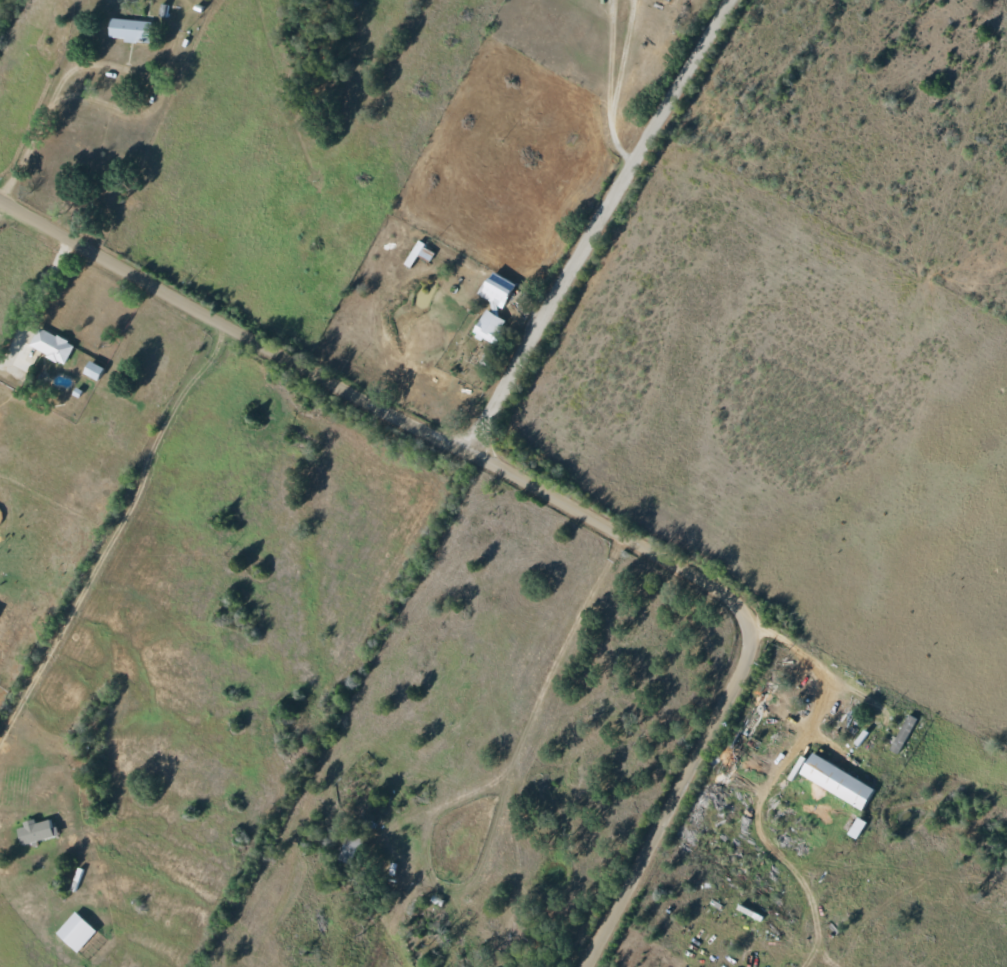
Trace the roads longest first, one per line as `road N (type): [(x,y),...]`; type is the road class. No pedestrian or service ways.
road 1 (tertiary): [(585,966),(746,664),(746,624),(726,598),(466,456),(729,0)]
road 2 (residential): [(466,456),(0,206)]

